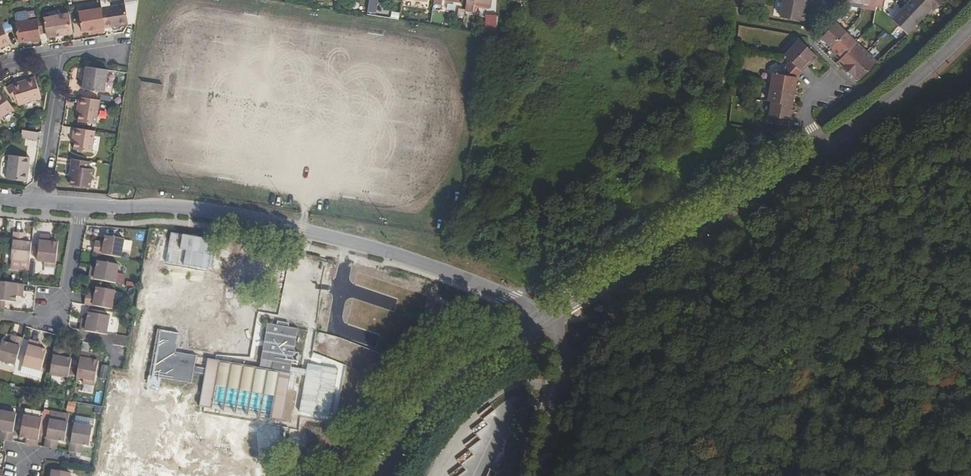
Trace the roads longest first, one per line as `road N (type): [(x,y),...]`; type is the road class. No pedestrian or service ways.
road 1 (residential): [(544,319),(451,275),(303,231),(204,209),(81,206)]
road 2 (tertiary): [(544,319),(822,144)]
road 3 (tertiary): [(370,475),(443,384),(544,319)]
road 4 (tertiary): [(822,144),(970,27)]
road 5 (unclassified): [(541,475),(563,360),(544,319)]
road 6 (residential): [(40,202),(62,56)]
road 7 (residential): [(81,206),(67,297),(44,316)]

